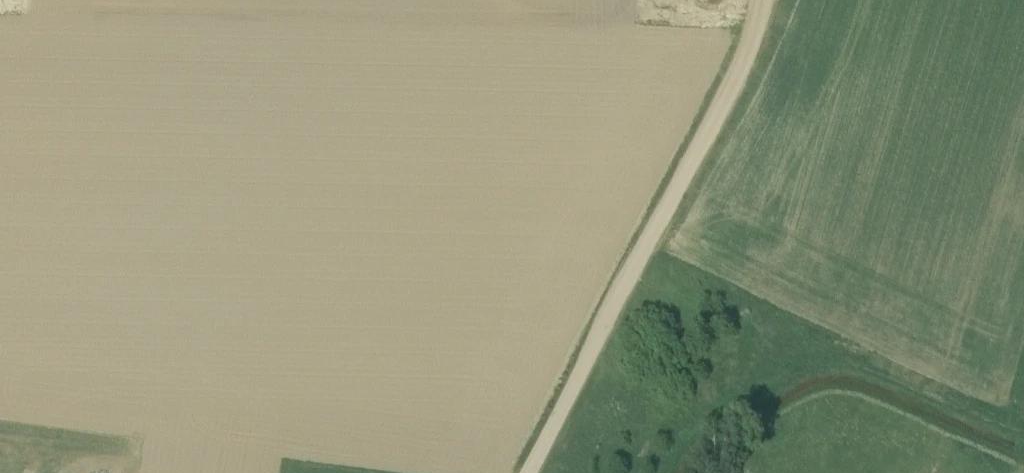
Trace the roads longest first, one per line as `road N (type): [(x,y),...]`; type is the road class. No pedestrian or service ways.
road 1 (track): [(529,472),(746,66),(764,0)]

